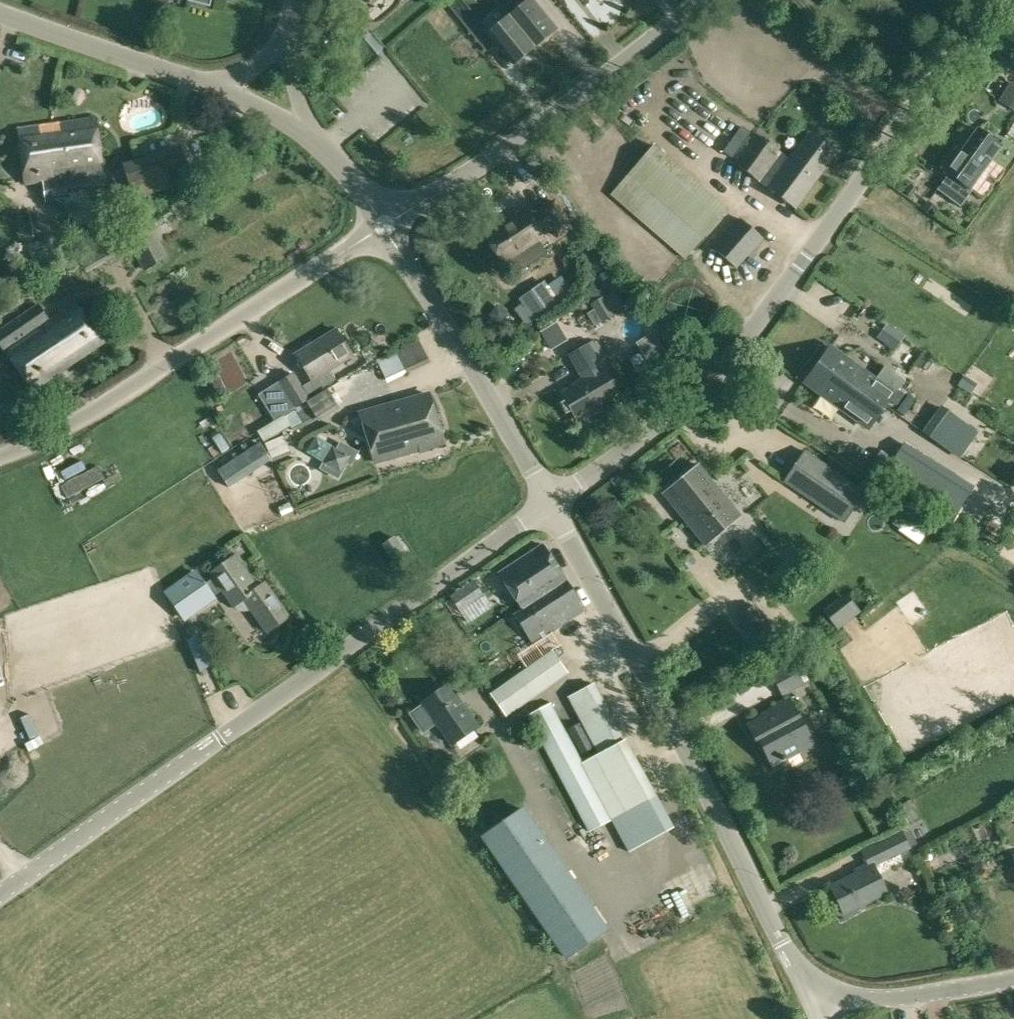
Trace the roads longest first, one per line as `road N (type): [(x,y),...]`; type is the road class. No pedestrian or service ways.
road 1 (unclassified): [(0,896),(549,502)]
road 2 (unclassified): [(549,502),(672,415),(737,348),(987,0)]
road 3 (unclassified): [(813,1006),(676,720),(549,502)]
road 4 (unclassified): [(385,226),(72,423),(0,453)]
road 5 (unclassified): [(385,226),(499,153),(701,0)]
road 6 (unclassified): [(549,502),(385,226)]
road 7 (unclassified): [(216,87),(0,9)]
road 8 (unclassified): [(1013,976),(813,1006)]

